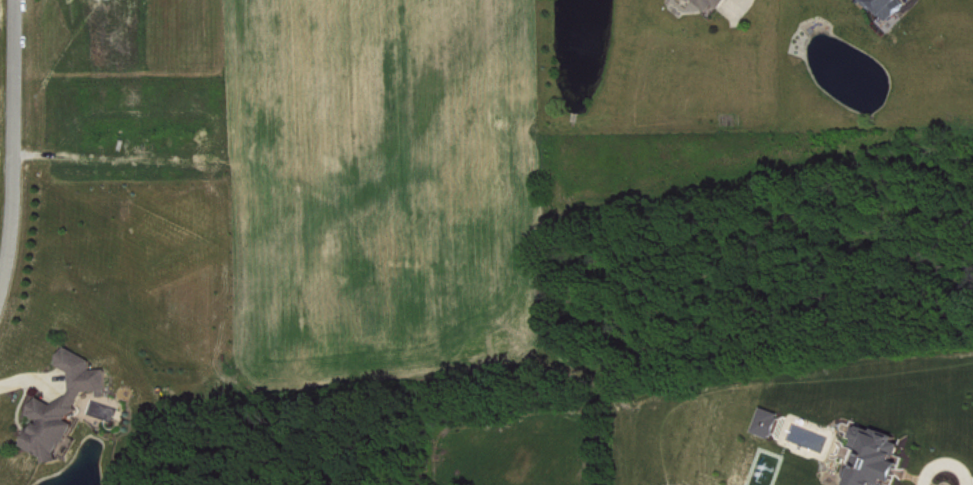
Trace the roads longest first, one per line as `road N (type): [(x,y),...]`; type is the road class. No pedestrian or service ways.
road 1 (residential): [(22,0),(17,235),(0,314)]

